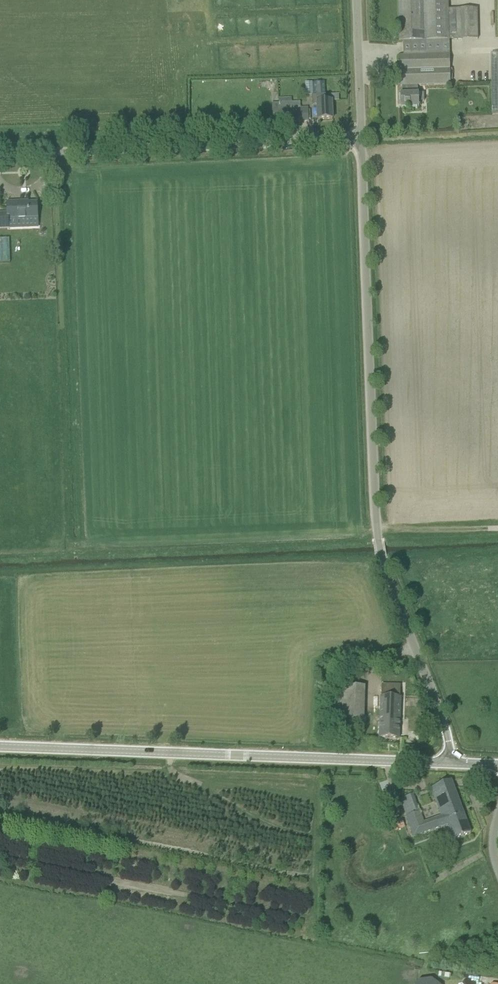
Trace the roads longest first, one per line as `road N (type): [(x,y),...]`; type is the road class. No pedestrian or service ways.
road 1 (unclassified): [(449,764),(446,730),(383,569),(358,149)]
road 2 (tertiary): [(449,764),(0,747)]
road 3 (unclassified): [(358,149),(0,160)]
road 4 (unclassified): [(358,149),(355,0)]

